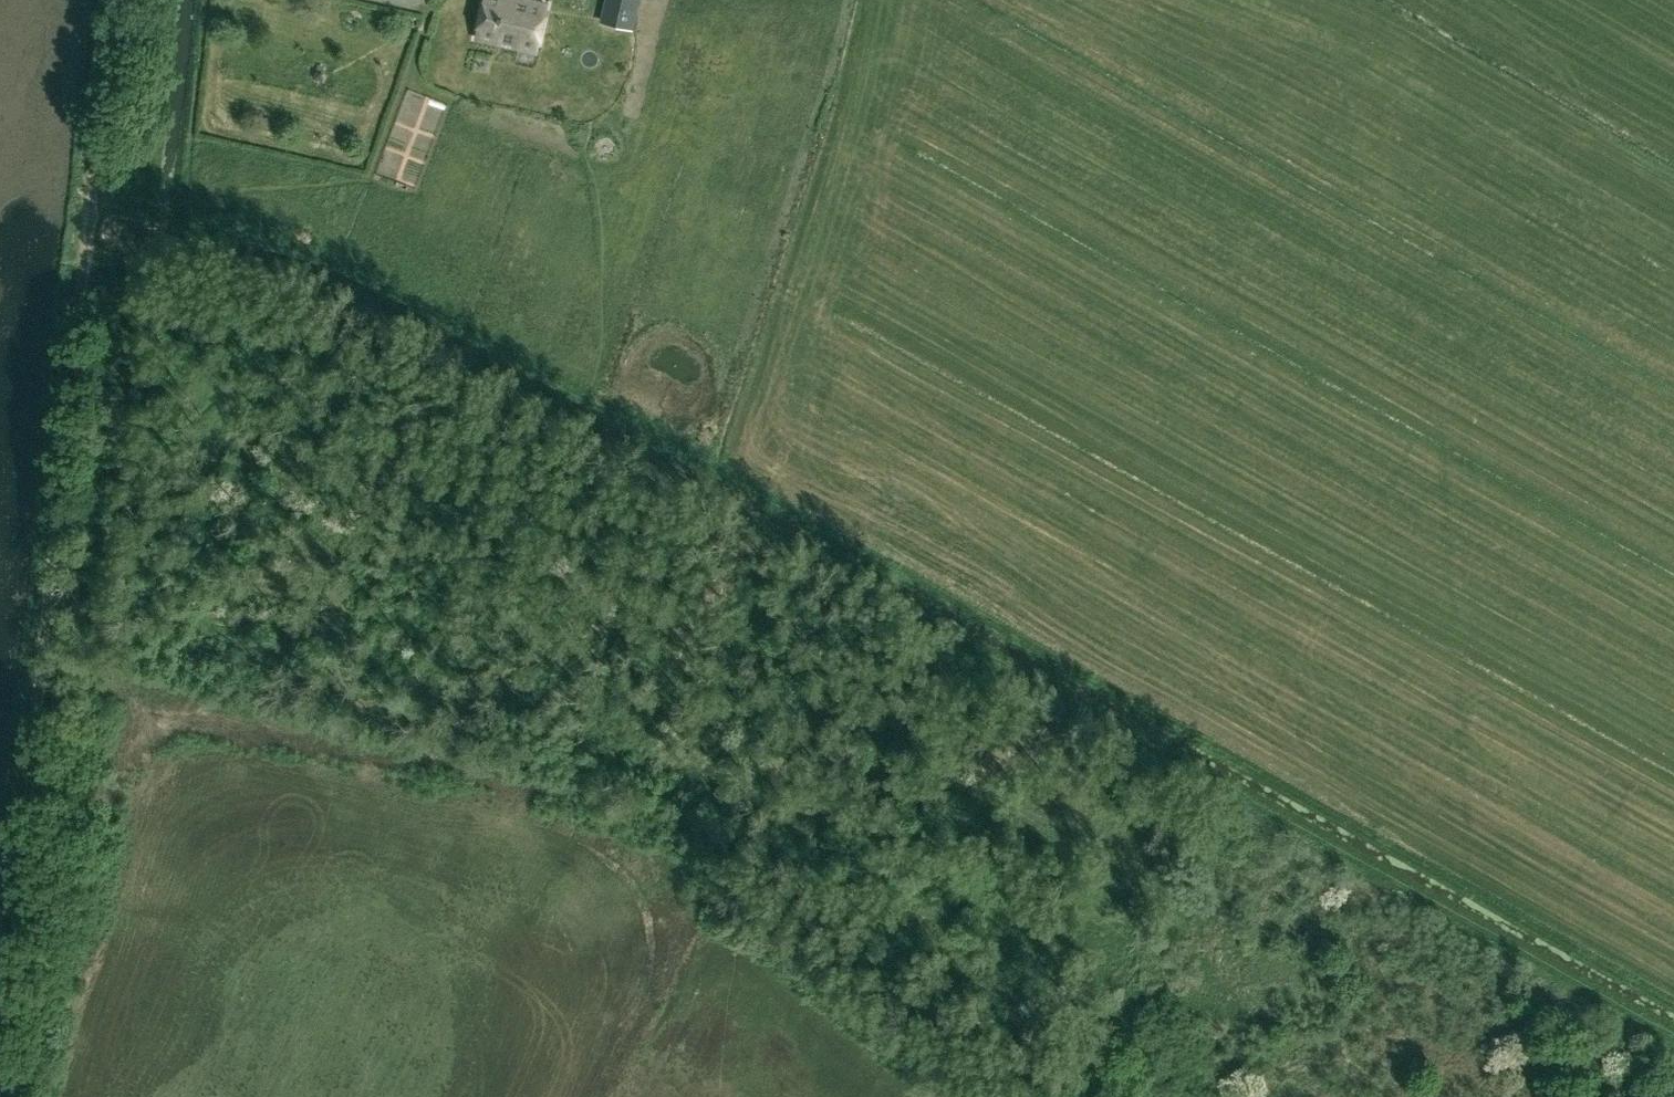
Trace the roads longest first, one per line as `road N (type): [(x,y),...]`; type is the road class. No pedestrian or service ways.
road 1 (track): [(111,0),(91,147),(44,714),(0,1018)]

